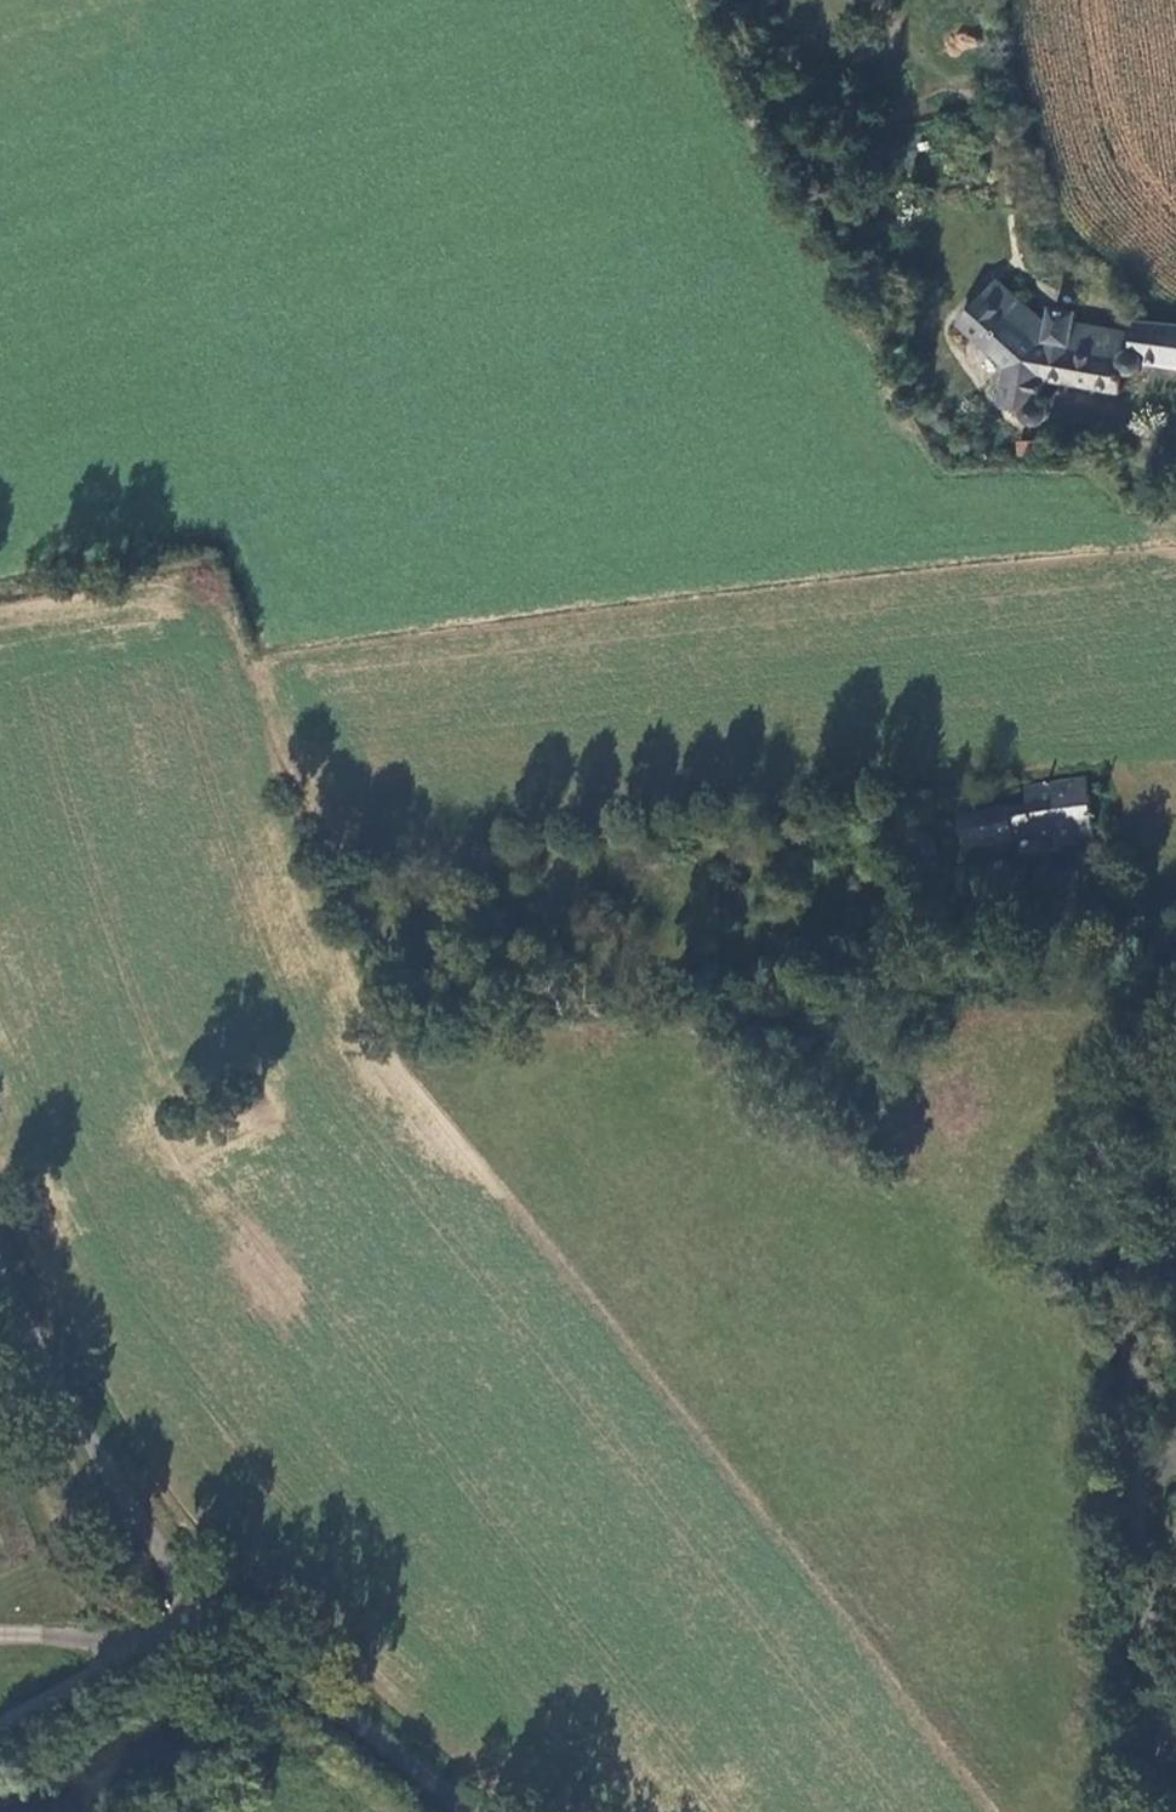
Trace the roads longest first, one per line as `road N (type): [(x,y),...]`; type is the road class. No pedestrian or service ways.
road 1 (unclassified): [(1163,1811),(1137,1549),(1132,1360),(1149,1166),(1175,1086)]
road 2 (unclassified): [(211,1610),(155,1545),(0,1272)]
road 3 (unclassified): [(474,1811),(211,1610)]
road 4 (unclassified): [(211,1610),(0,1728)]

